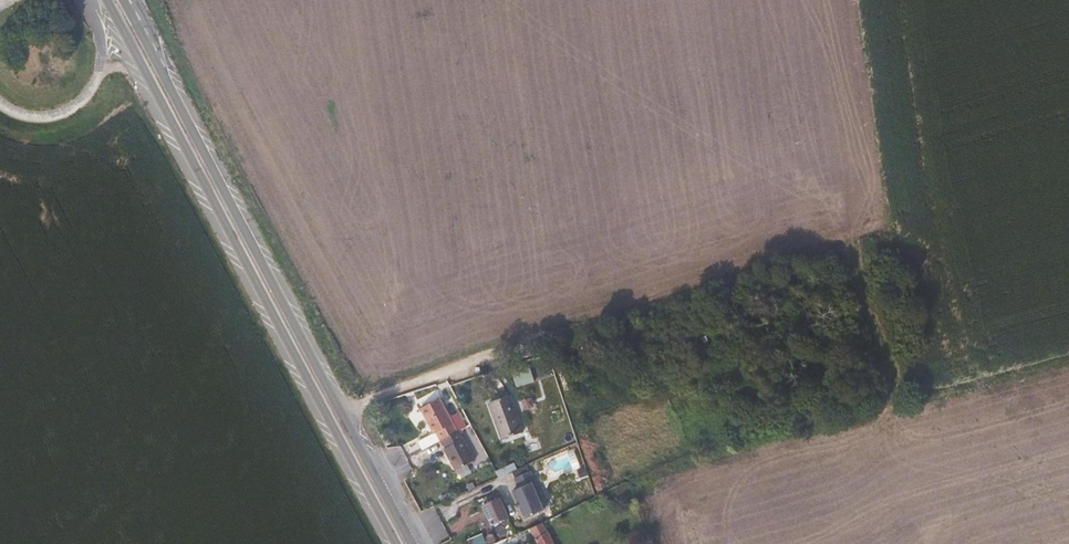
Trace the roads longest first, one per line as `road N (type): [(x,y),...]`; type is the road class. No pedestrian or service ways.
road 1 (tertiary): [(417,543),(124,0)]
road 2 (tertiary): [(106,0),(395,543)]
road 3 (track): [(0,101),(34,115),(63,111),(87,94),(108,4)]

